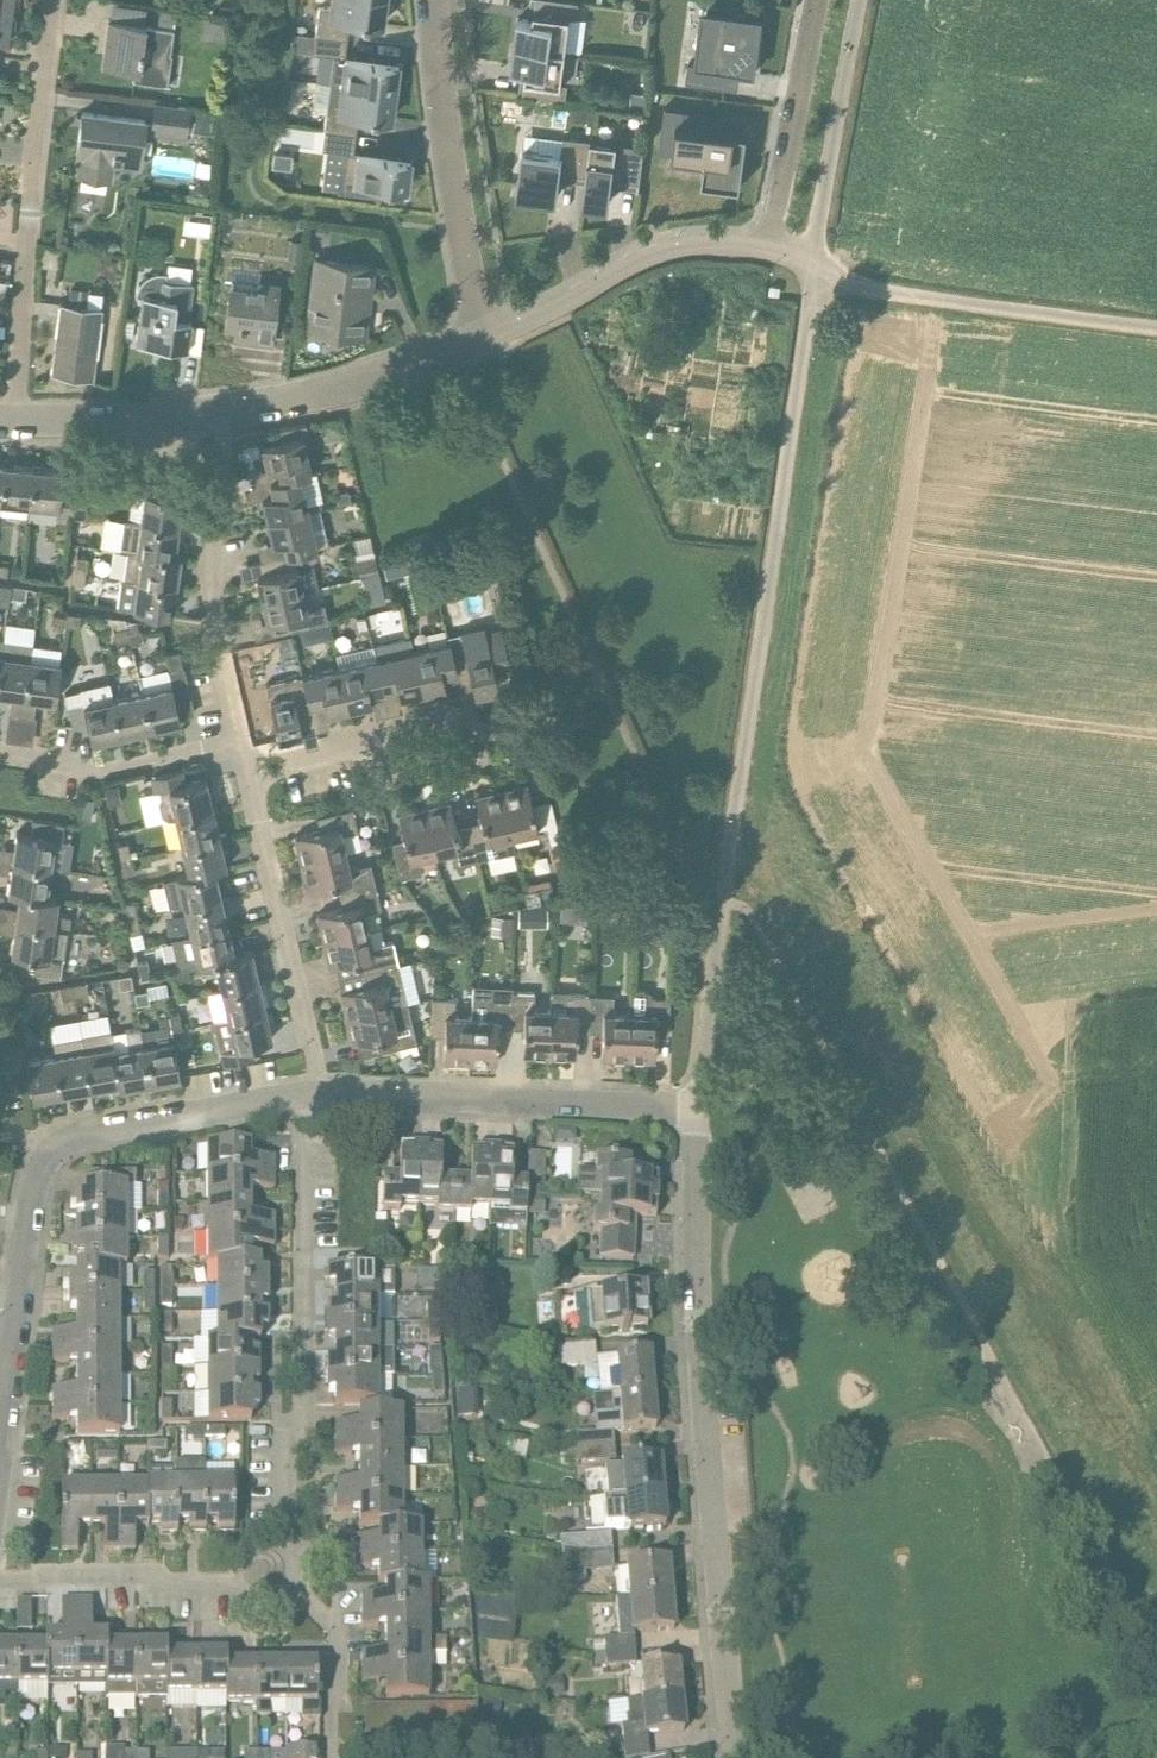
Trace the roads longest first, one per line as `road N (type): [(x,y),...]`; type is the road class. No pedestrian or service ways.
road 1 (unclassified): [(701,1088),(812,283)]
road 2 (residential): [(733,1757),(698,1337),(699,1109)]
road 3 (residential): [(296,1577),(306,1567),(302,1103)]
road 4 (residential): [(14,420),(55,0)]
road 5 (residential): [(328,1100),(699,1109)]
road 6 (unclassified): [(812,283),(1156,328)]
road 7 (residential): [(436,0),(486,333)]
road 8 (residential): [(328,1100),(249,775)]
road 9 (residential): [(491,1754),(364,1753),(341,1725),(336,1615),(296,1577)]
road 10 (residential): [(238,737),(216,569),(216,414)]
road 11 (residential): [(0,1460),(31,1192),(47,1158)]
road 12 (residential): [(296,1577),(284,1586),(0,1574)]
road 13 (residential): [(486,333),(659,252),(767,250)]
road 14 (residential): [(216,414),(357,384),(486,333)]
road 15 (residential): [(47,1158),(65,1143),(302,1103)]
road 16 (residential): [(860,0),(815,256)]
road 17 (residential): [(817,0),(767,250)]
road 18 (residential): [(238,737),(94,774),(0,757)]
road 19 (residential): [(14,420),(216,414)]
road 20 (residential): [(249,775),(430,748)]

